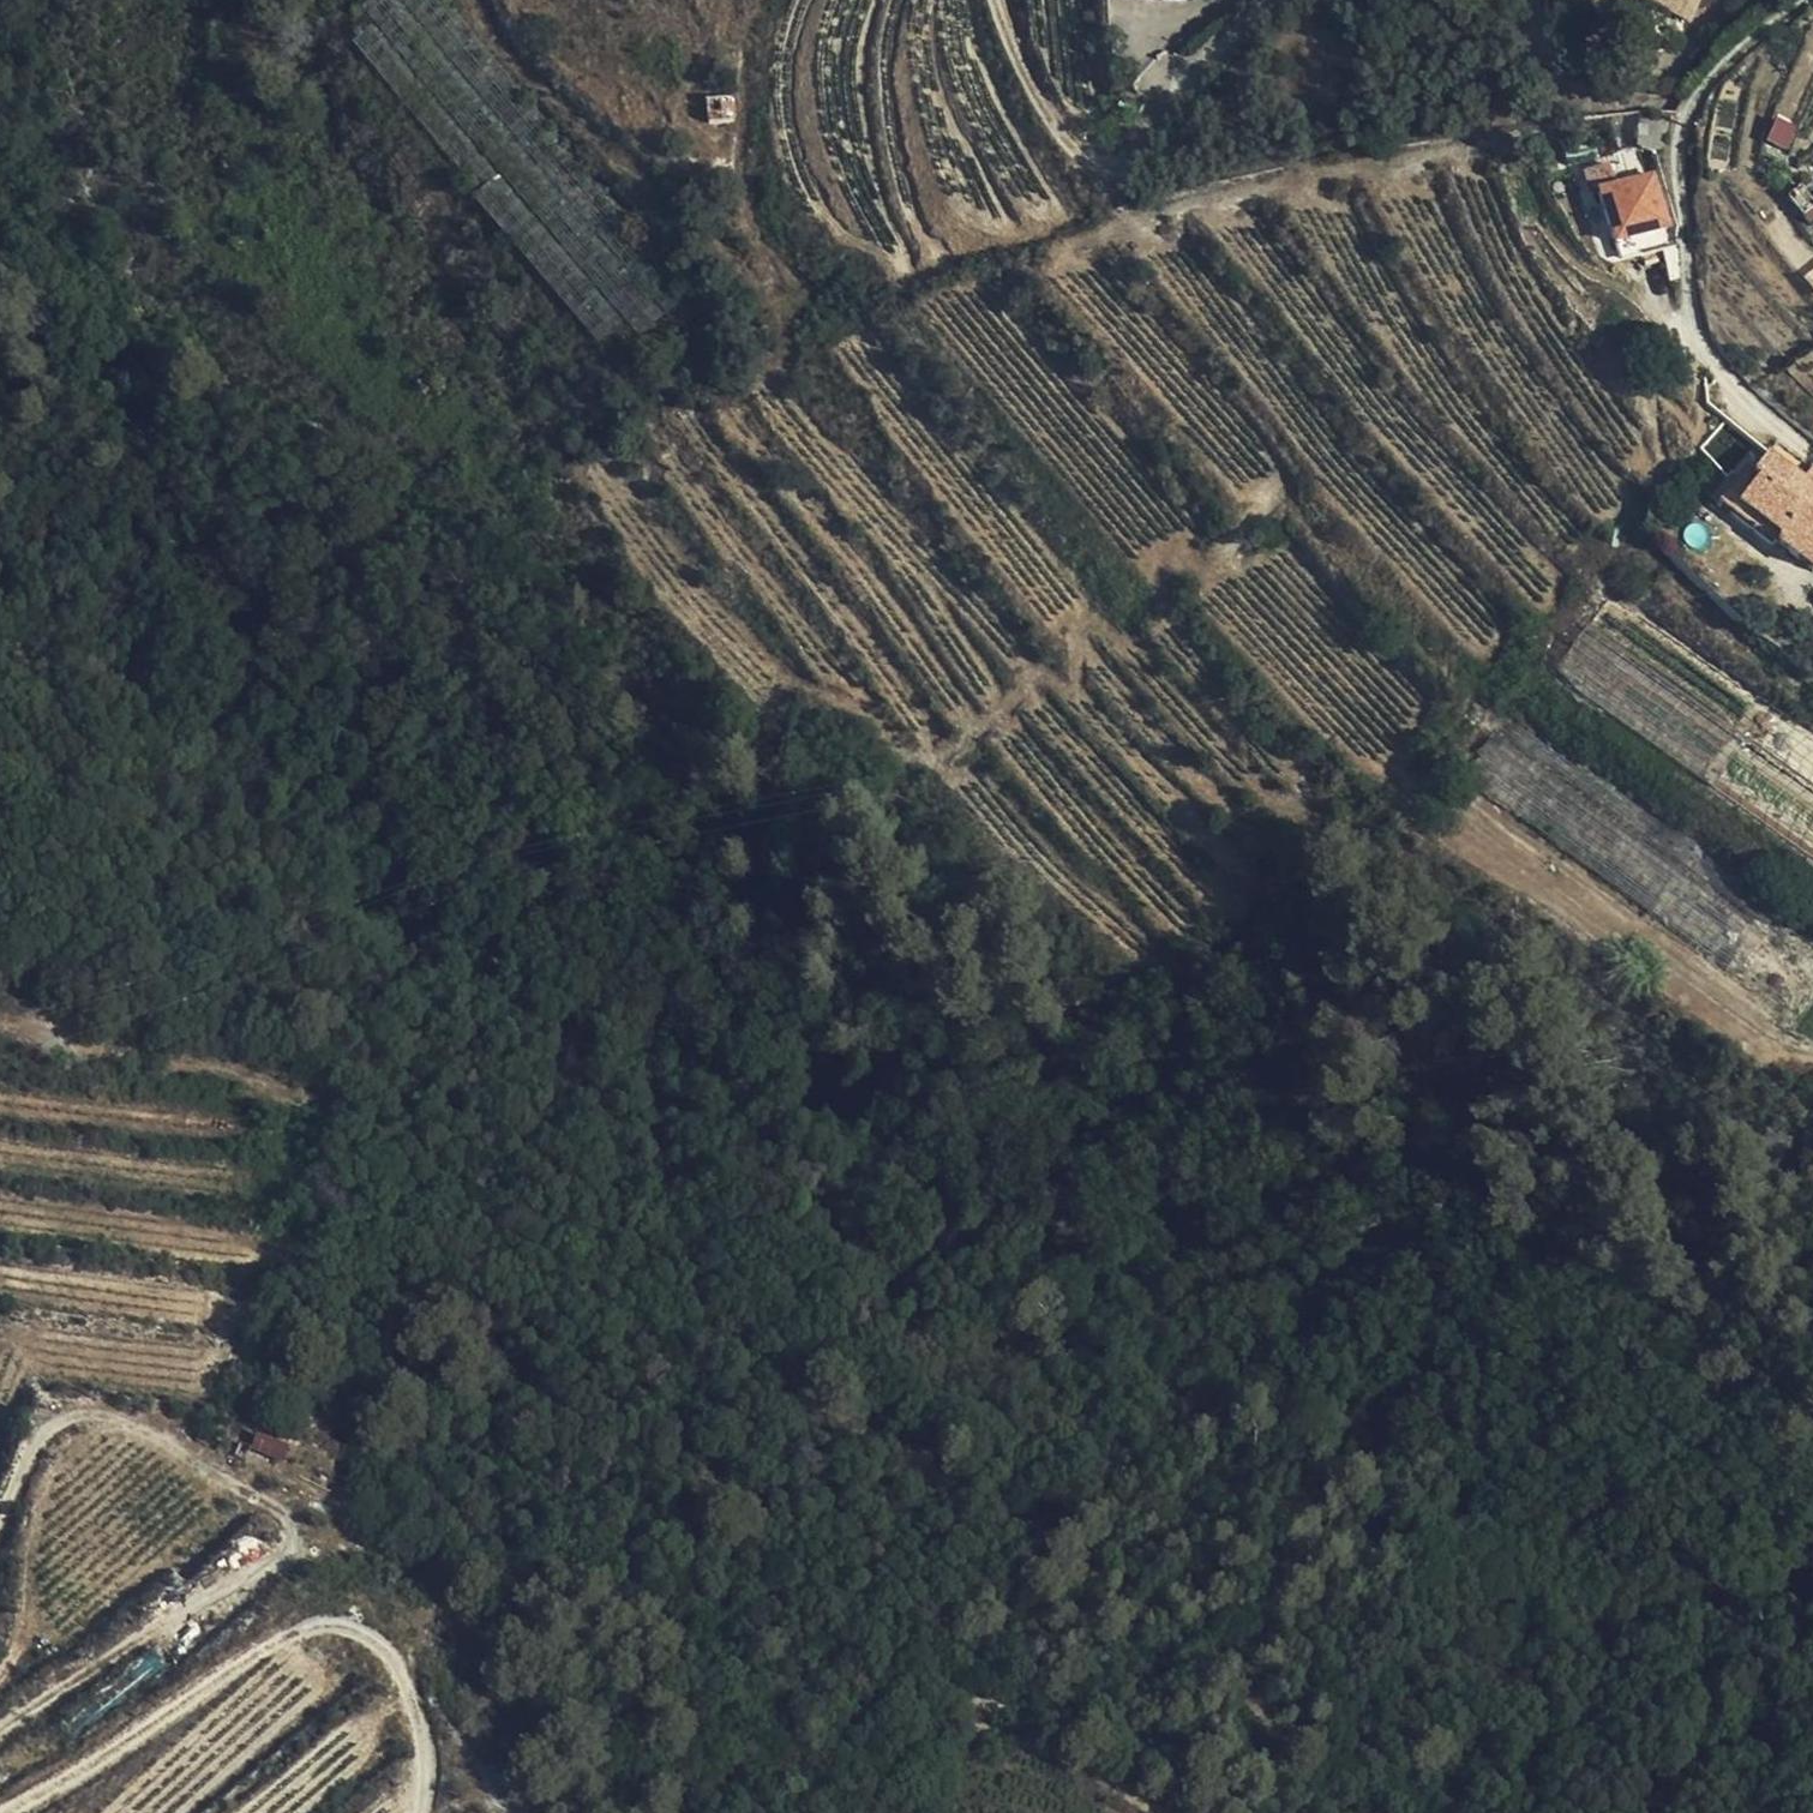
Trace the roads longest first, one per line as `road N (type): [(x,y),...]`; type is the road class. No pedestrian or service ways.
road 1 (track): [(0,1730),(234,1588),(286,1549),(287,1525),(240,1483),(104,1415),(67,1419),(38,1442),(0,1518)]
road 2 (track): [(418,1812),(424,1722),(409,1654),(356,1625),(312,1624),(273,1641),(18,1812)]
road 3 (unclassified): [(1812,12),(1706,84),(1685,147),(1705,347),(1761,430),(1812,459)]

